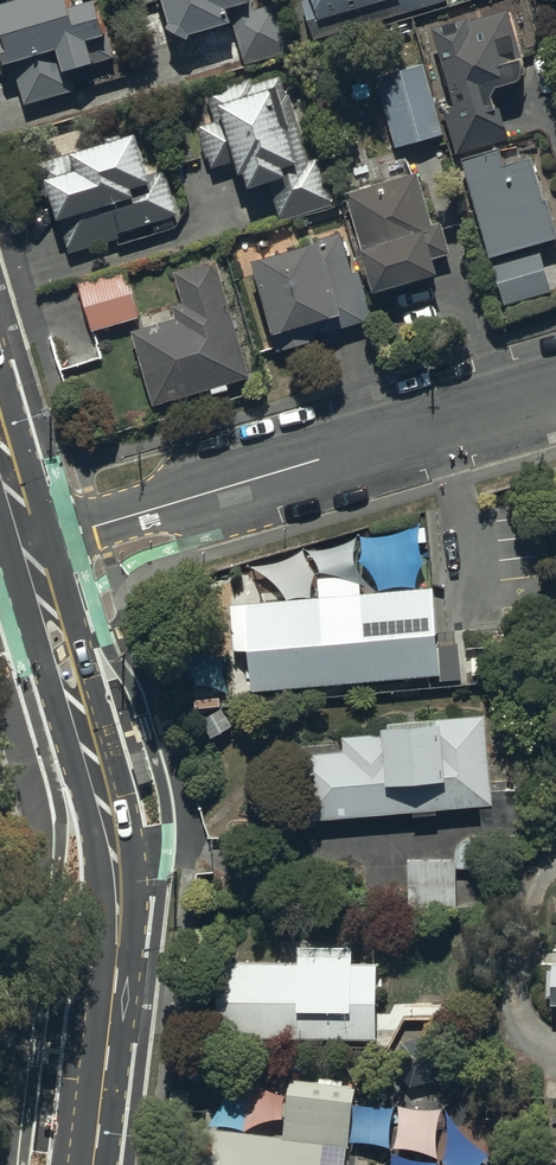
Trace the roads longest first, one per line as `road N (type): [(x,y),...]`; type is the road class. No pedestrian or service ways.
road 1 (tertiary): [(92,1164),(117,886),(105,806),(30,546)]
road 2 (residential): [(30,546),(555,390)]

